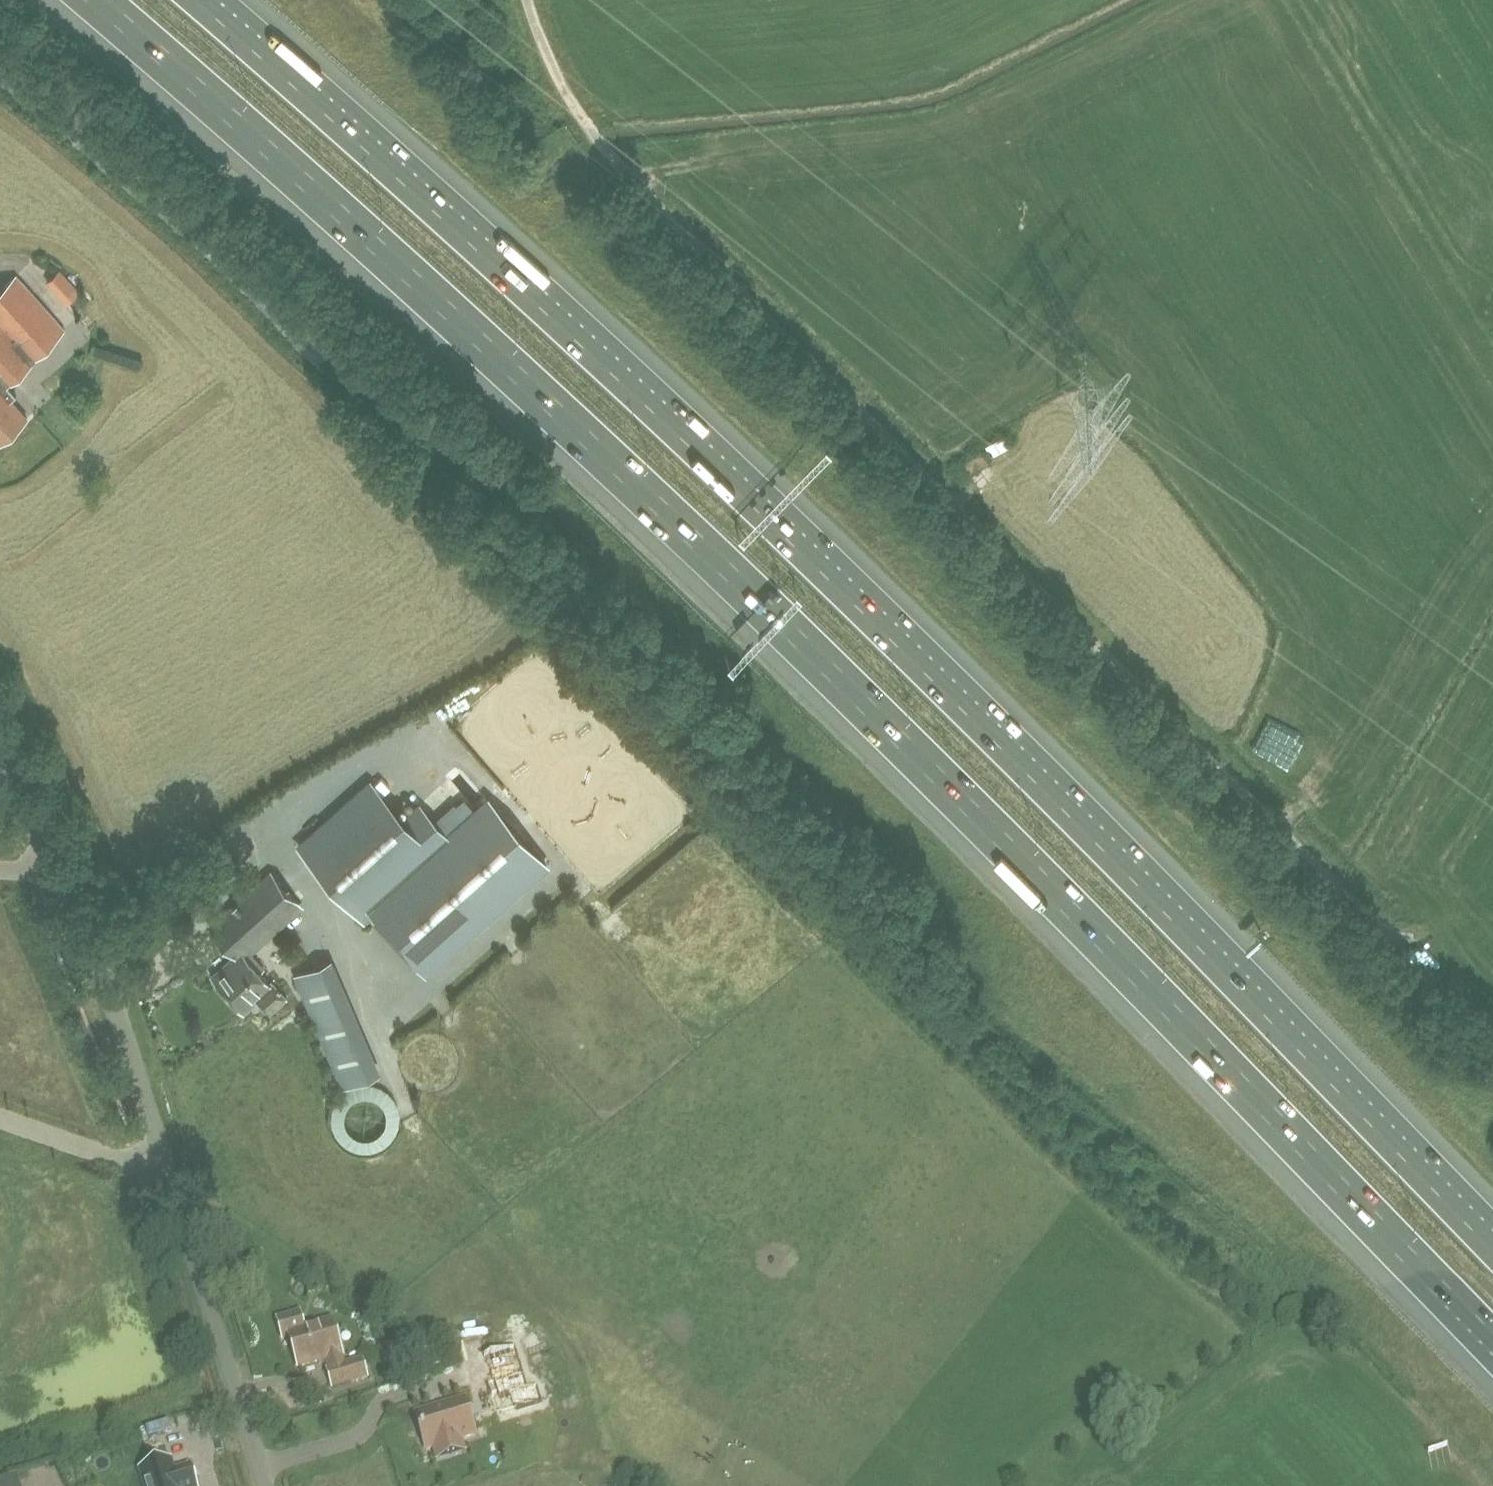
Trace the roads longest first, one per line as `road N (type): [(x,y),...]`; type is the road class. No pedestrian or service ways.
road 1 (motorway): [(96,0),(772,613),(1492,1345)]
road 2 (motorway): [(1492,1239),(1094,826),(504,262),(205,0)]
road 3 (unclassified): [(268,1485),(101,971),(0,765)]

